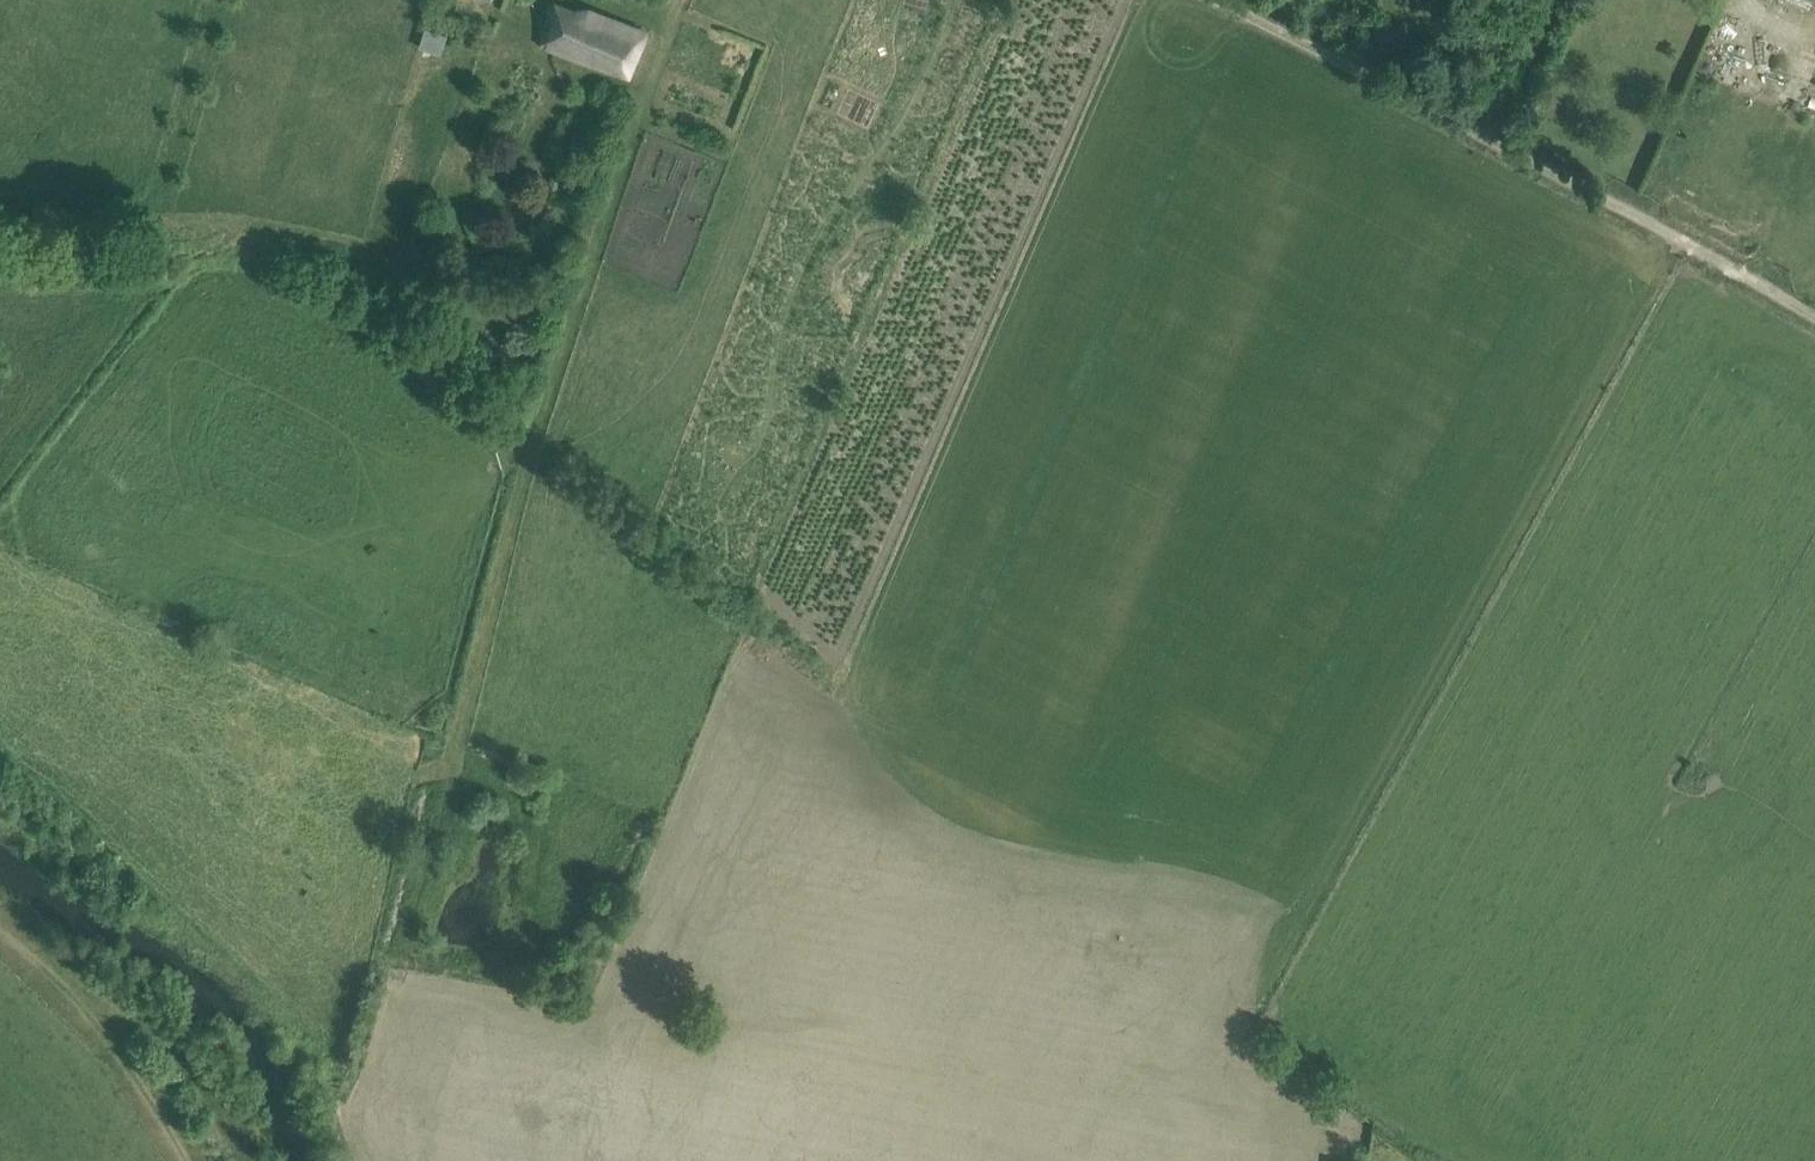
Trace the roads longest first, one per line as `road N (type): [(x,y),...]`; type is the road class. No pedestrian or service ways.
road 1 (track): [(1814,318),(1233,0)]

